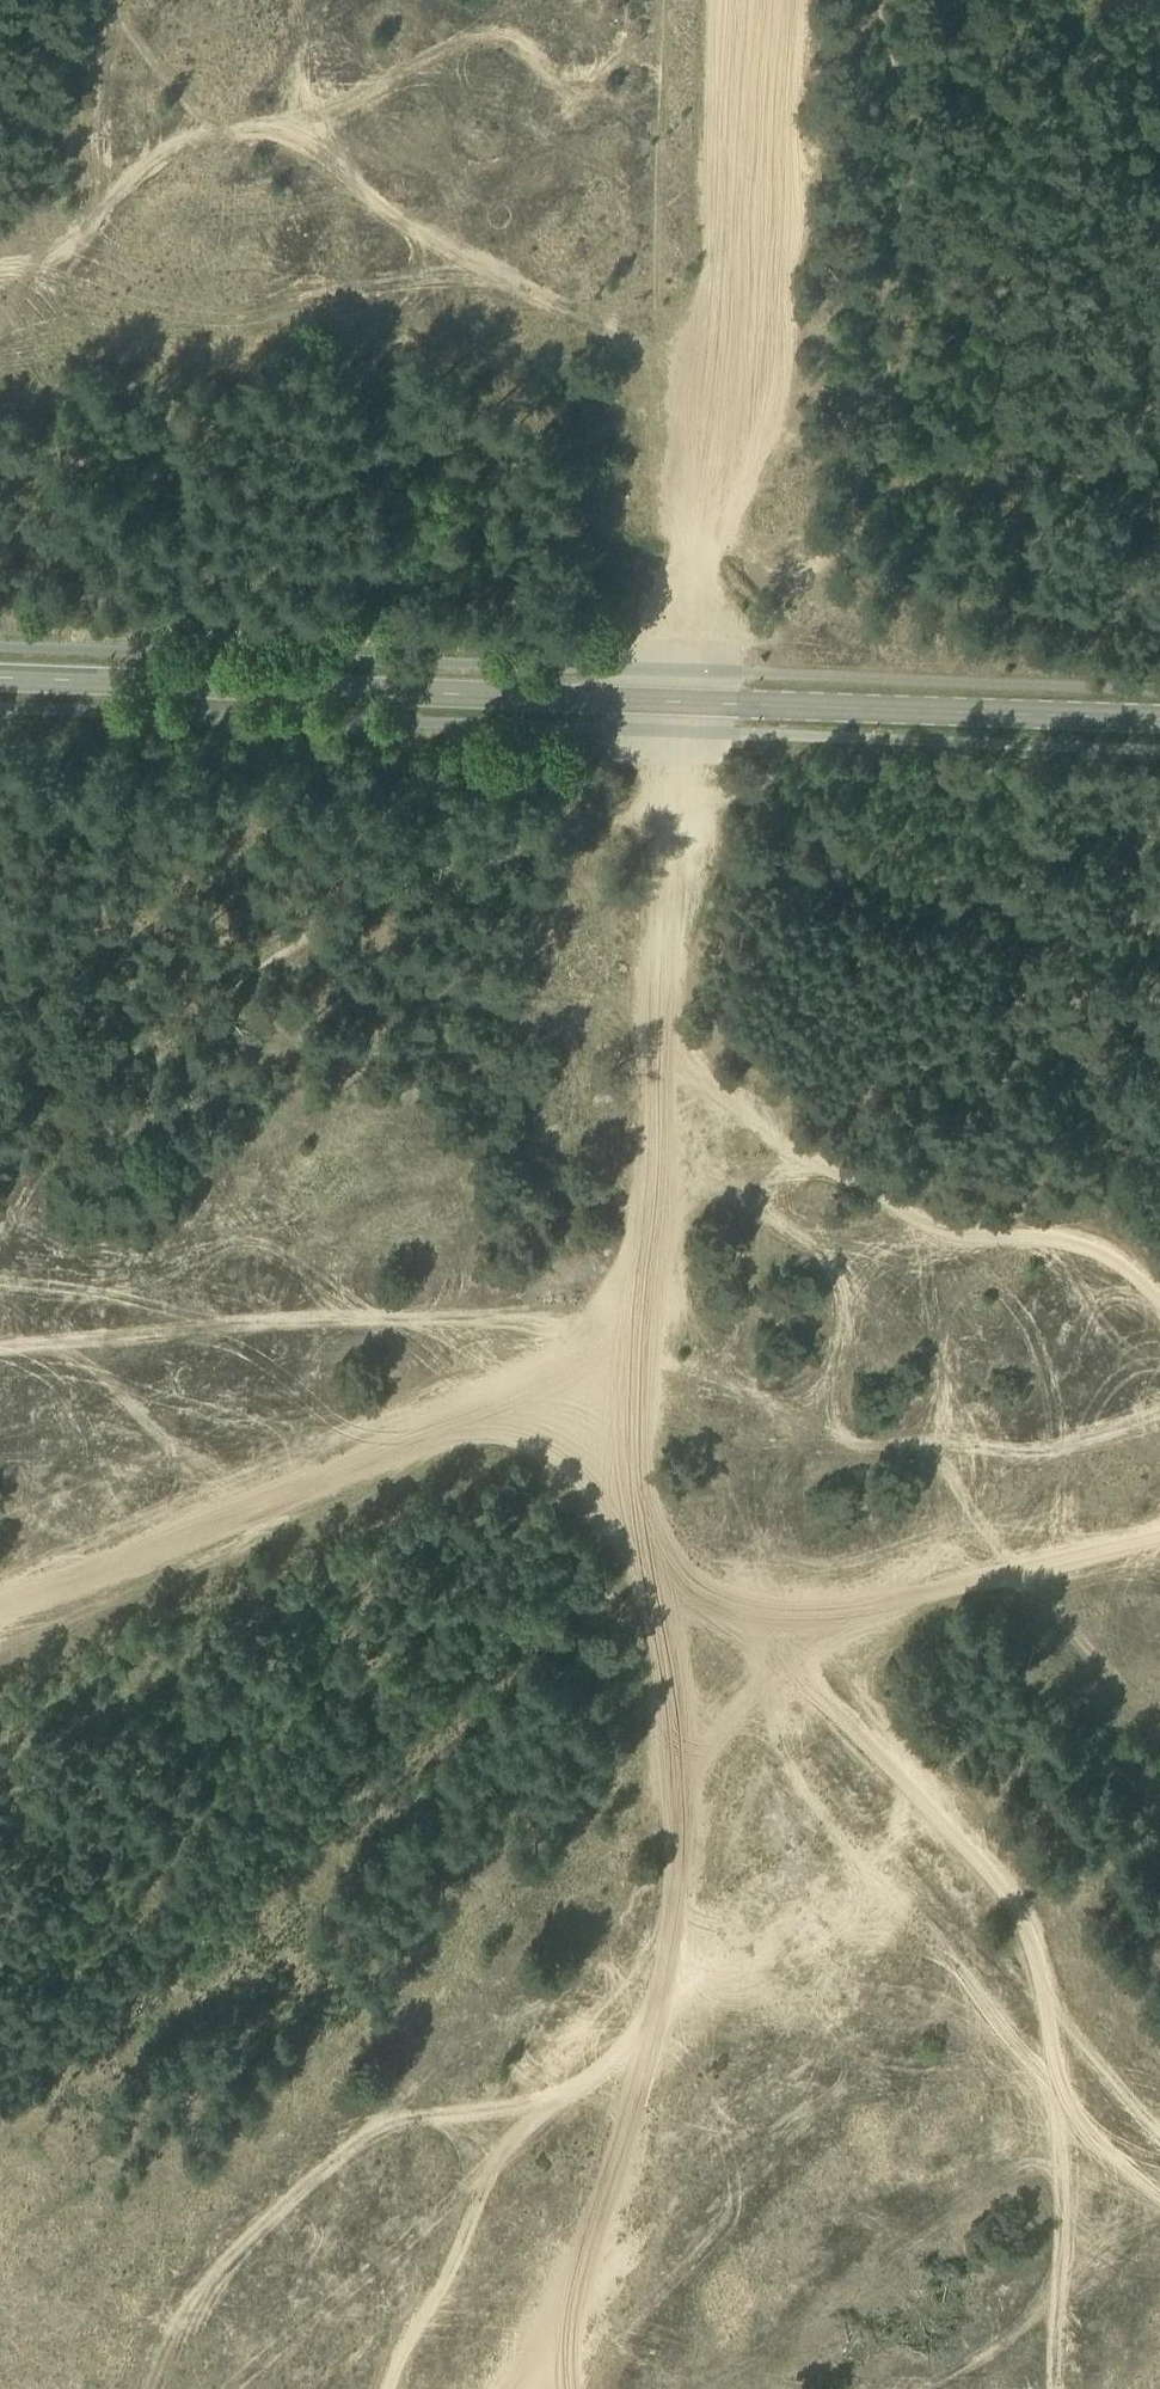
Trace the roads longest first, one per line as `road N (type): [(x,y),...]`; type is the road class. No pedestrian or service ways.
road 1 (track): [(656,795),(645,1178),(564,1378),(0,1592)]
road 2 (secondary): [(1159,721),(0,681)]

